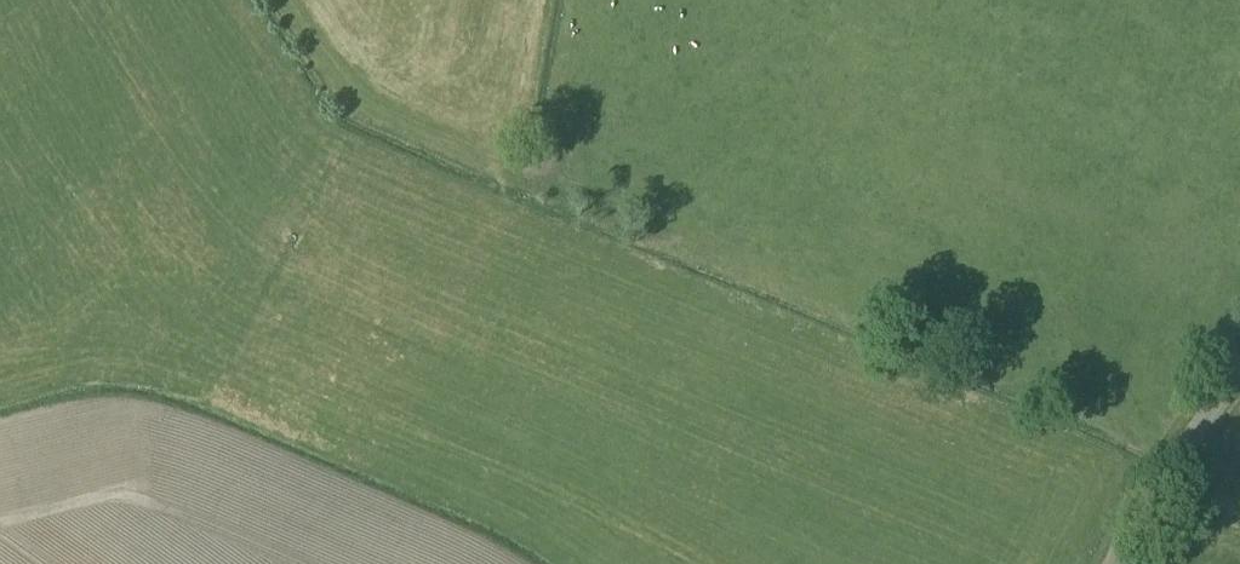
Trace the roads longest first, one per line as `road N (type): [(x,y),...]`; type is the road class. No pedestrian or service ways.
road 1 (unclassified): [(1125,563),(1185,450),(1239,374)]

